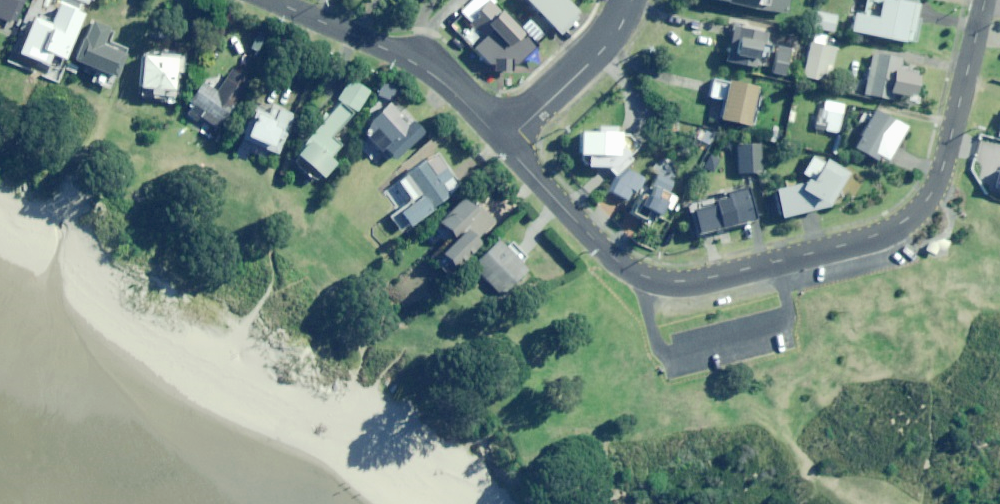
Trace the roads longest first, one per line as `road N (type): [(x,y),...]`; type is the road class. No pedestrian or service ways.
road 1 (residential): [(988,0),(936,191),(903,225),(871,237),(696,281),(662,281),(598,246),(507,140)]
road 2 (residential): [(507,140),(432,73),(272,0)]
road 3 (residential): [(507,140),(602,50),(633,0)]

